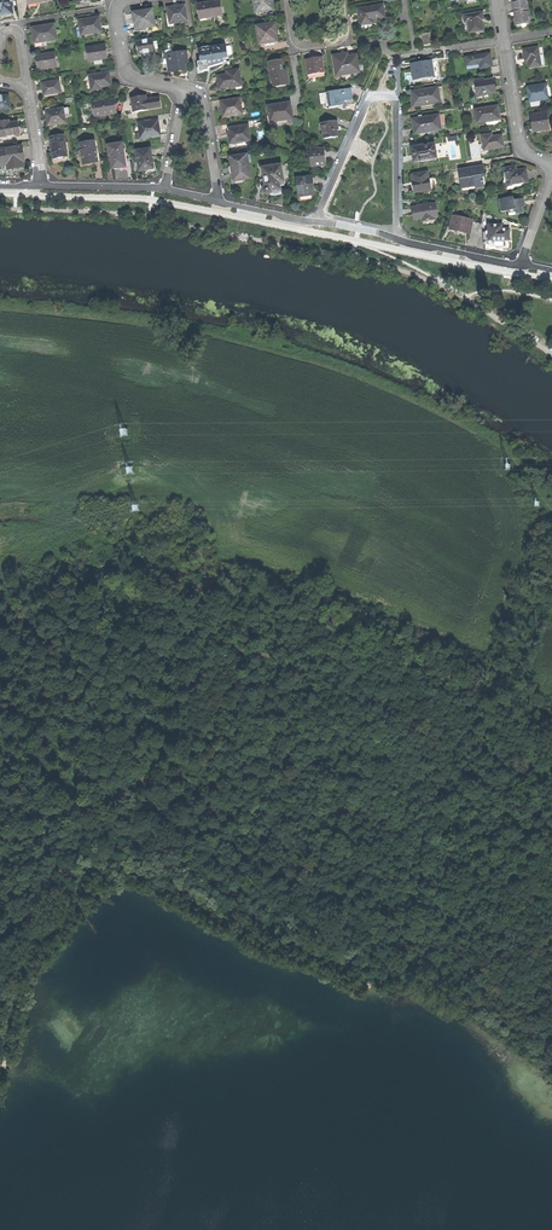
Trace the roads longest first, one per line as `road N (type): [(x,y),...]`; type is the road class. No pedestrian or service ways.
road 1 (track): [(551,507),(511,456),(387,386),(228,337),(0,305)]
road 2 (residential): [(498,0),(521,147),(551,163)]
road 3 (track): [(0,841),(101,816),(169,781)]
road 4 (residential): [(396,240),(394,128),(370,118)]
road 5 (residential): [(183,87),(125,69),(116,17),(126,0)]
road 6 (residential): [(221,205),(203,98),(183,87)]
road 7 (residential): [(520,267),(396,240)]
road 8 (residential): [(370,118),(317,223)]

